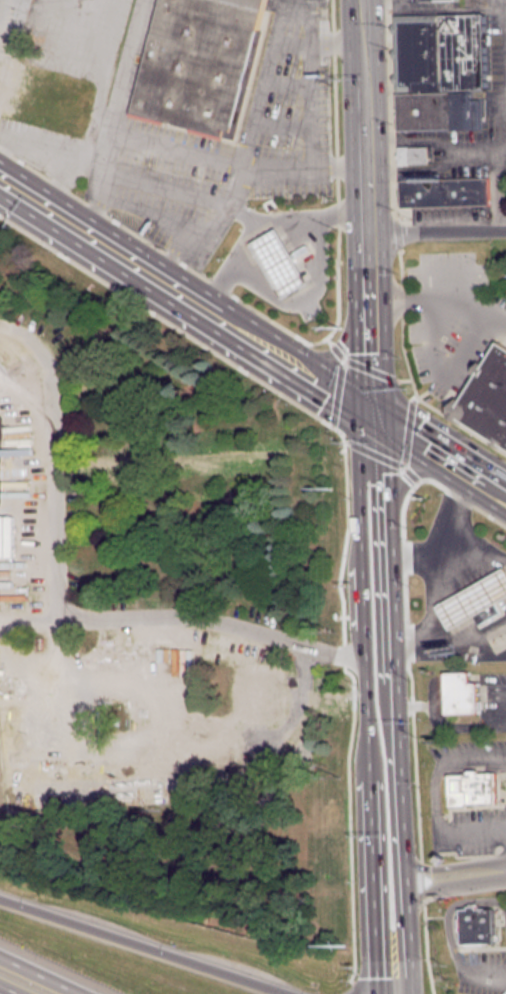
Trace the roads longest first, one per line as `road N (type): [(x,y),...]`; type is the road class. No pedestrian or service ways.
road 1 (primary): [(374,454),(357,480),(357,630),(371,928),(389,959)]
road 2 (primary): [(389,959),(403,935),(374,454)]
road 3 (primary): [(0,179),(372,414)]
road 4 (primary): [(372,414),(360,0)]
road 5 (motorway): [(297,993),(0,900)]
road 6 (primary): [(372,414),(505,498)]
road 7 (residential): [(505,231),(367,233)]

